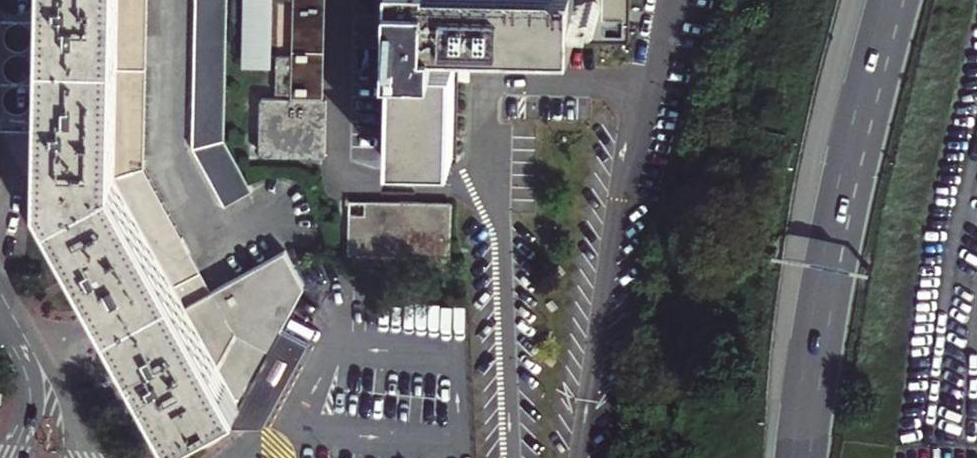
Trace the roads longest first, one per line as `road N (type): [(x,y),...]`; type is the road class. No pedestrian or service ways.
road 1 (motorway): [(894,0),(832,250),(800,457)]
road 2 (tertiary): [(0,292),(45,387),(45,457)]

